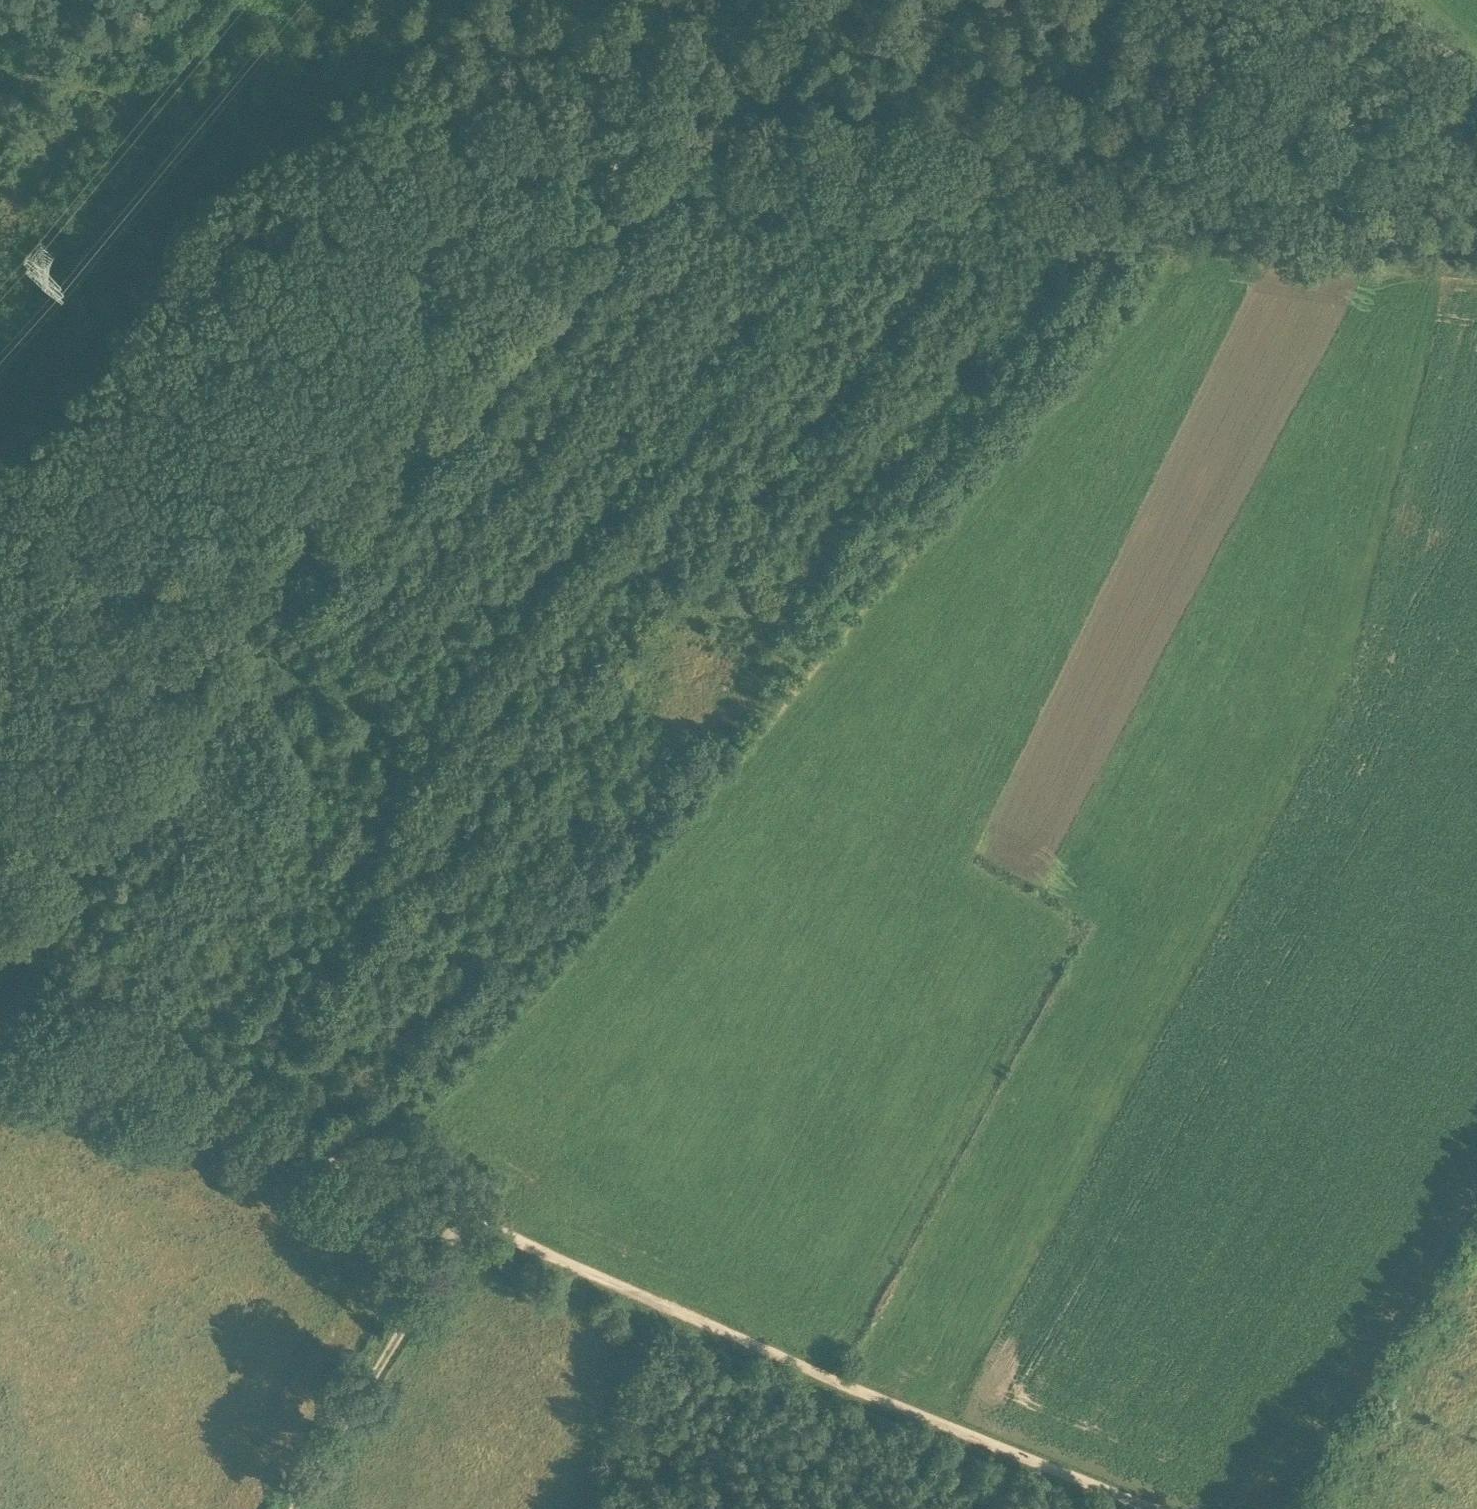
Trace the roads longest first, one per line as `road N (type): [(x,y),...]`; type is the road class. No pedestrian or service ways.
road 1 (track): [(0,1018),(1142,1508)]
road 2 (track): [(465,1221),(291,1508)]

